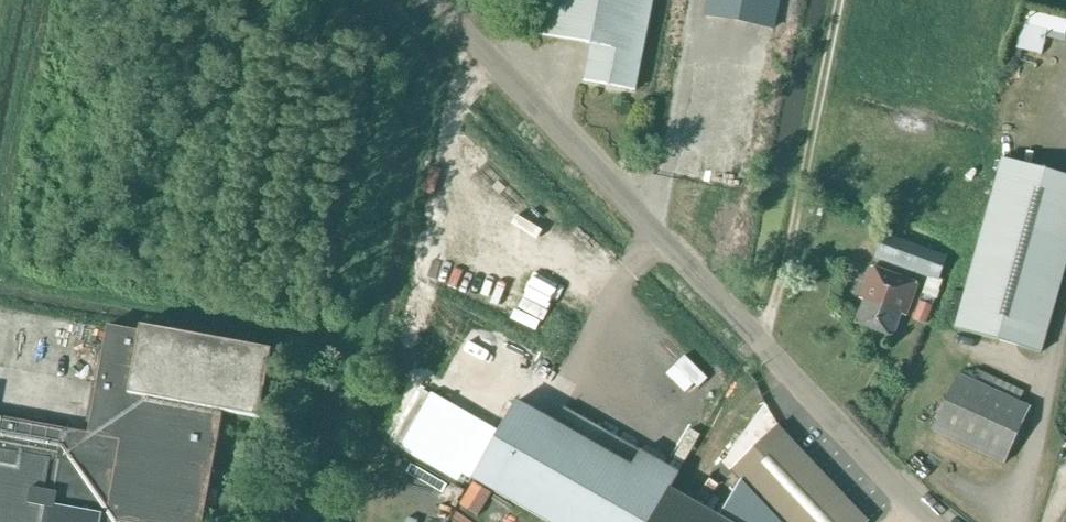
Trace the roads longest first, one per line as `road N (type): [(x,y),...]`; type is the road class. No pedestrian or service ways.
road 1 (unclassified): [(937,521),(432,0)]
road 2 (track): [(760,345),(792,255),(845,0)]

